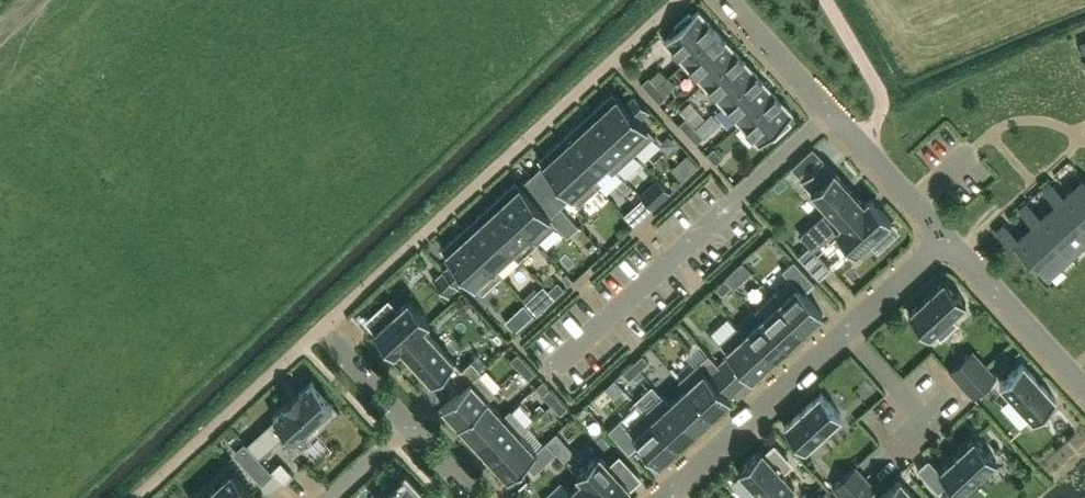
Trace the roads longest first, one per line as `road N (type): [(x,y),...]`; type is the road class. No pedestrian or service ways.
road 1 (residential): [(946,236),(728,0)]
road 2 (residential): [(844,330),(675,488)]
road 3 (residential): [(1084,388),(946,236)]
road 4 (residential): [(946,236),(844,330)]
road 5 (residential): [(844,330),(927,419)]

